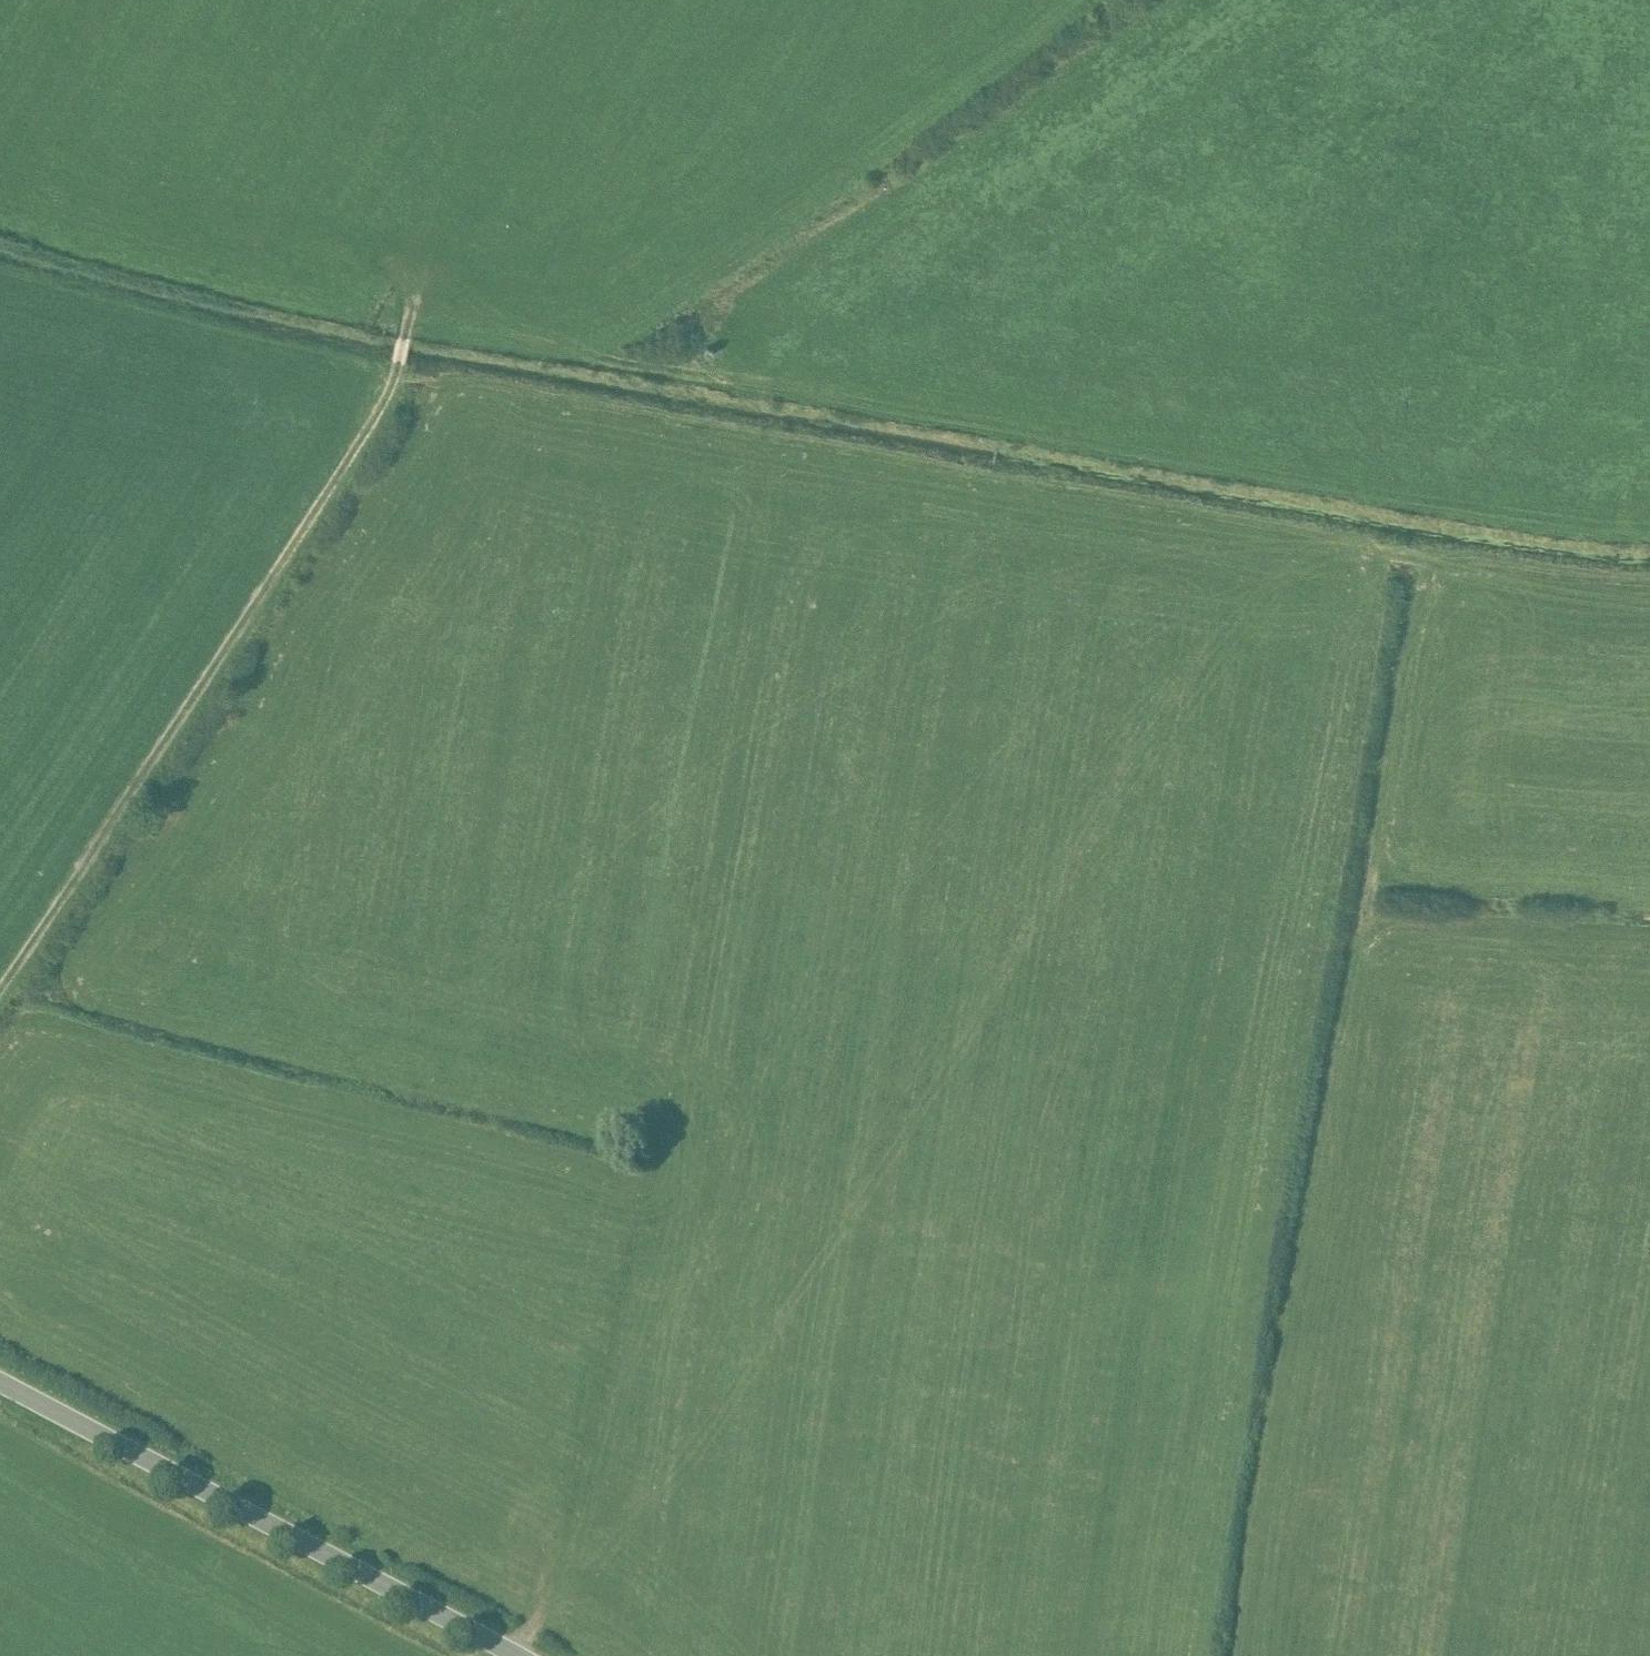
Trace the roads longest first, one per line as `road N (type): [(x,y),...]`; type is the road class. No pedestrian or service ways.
road 1 (tertiary): [(0,1379),(516,1655)]

